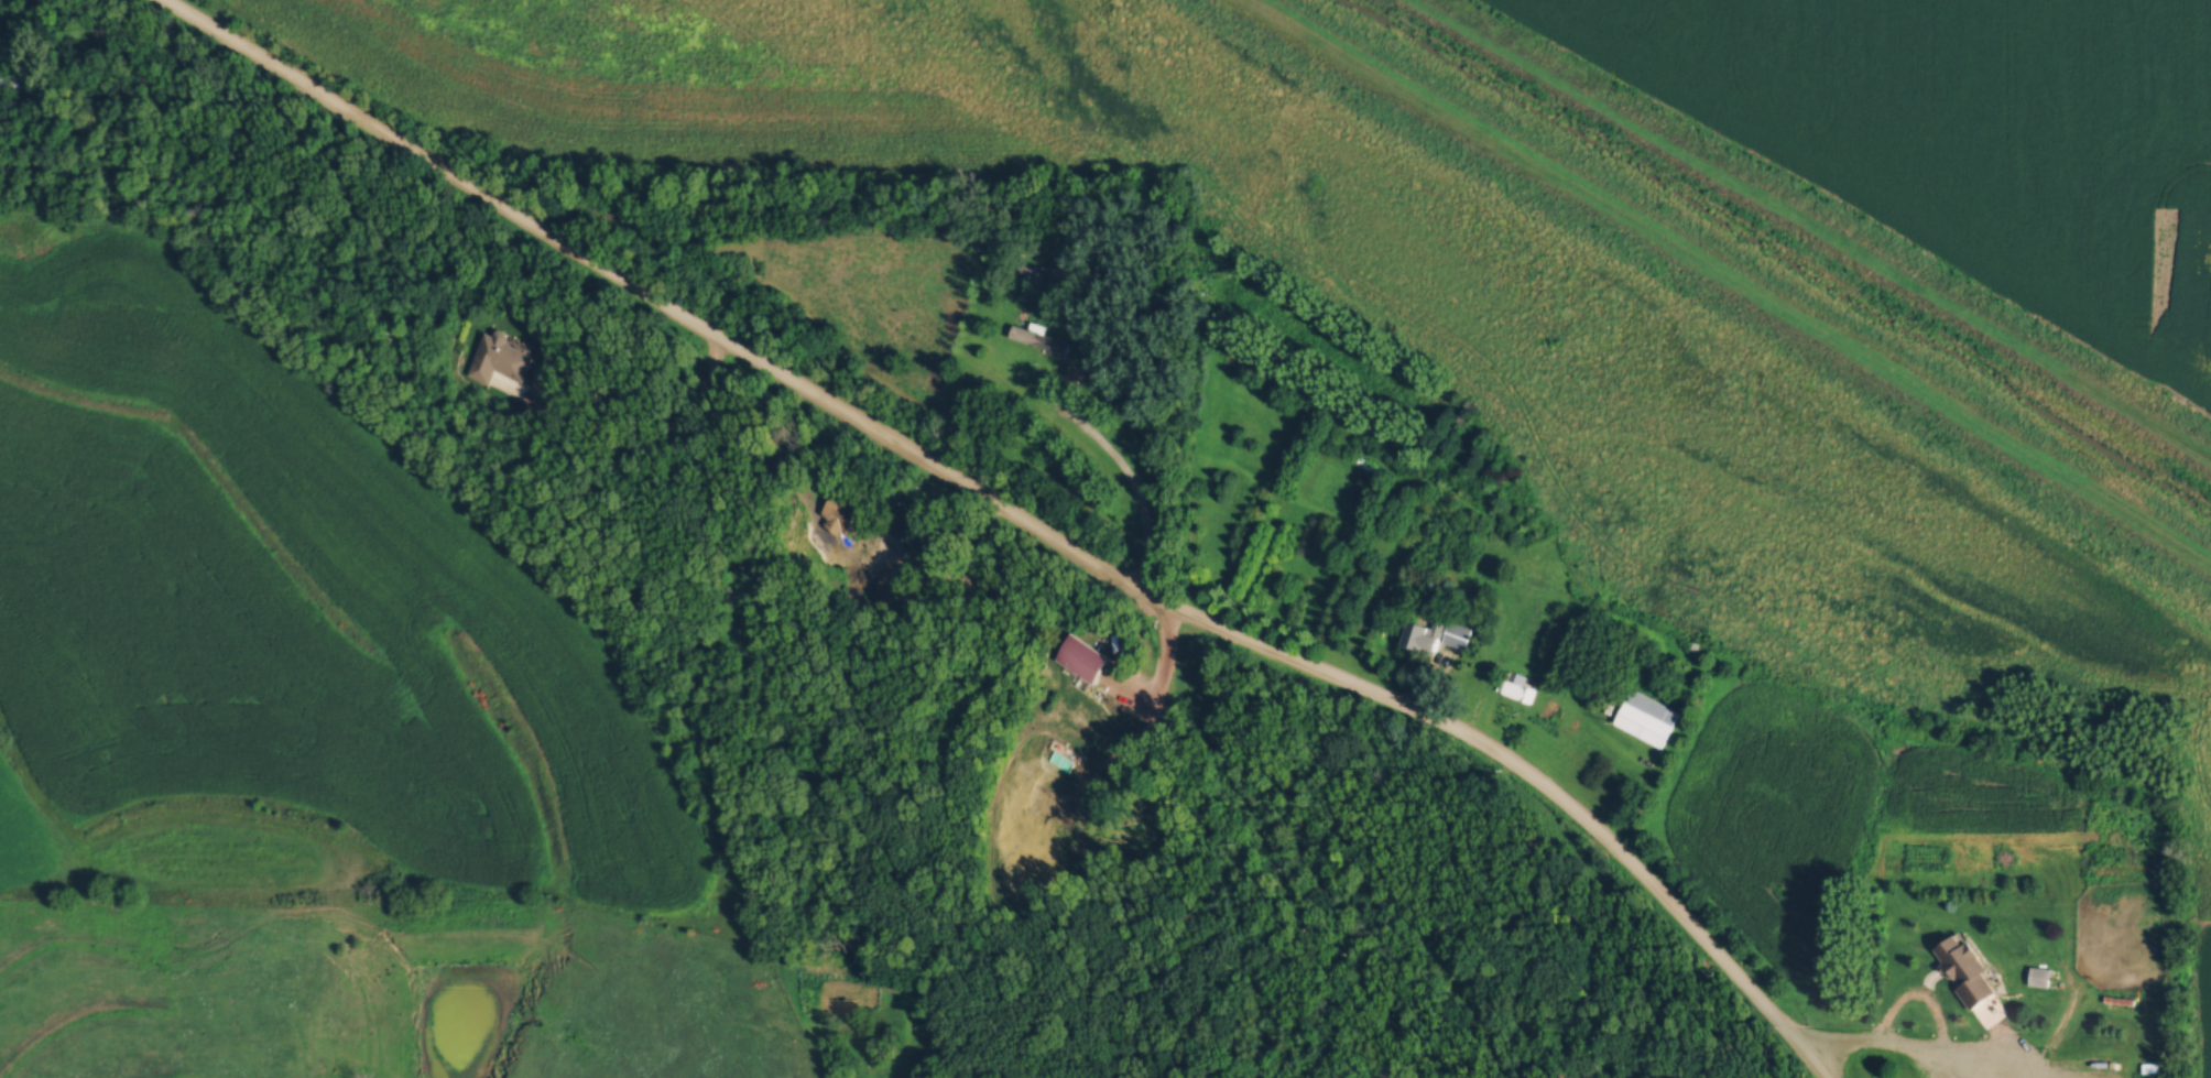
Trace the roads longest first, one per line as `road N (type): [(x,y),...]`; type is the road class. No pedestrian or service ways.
road 1 (tertiary): [(155,0),(649,313),(1125,591),(1431,723),(1509,765),(1645,885),(1816,1077)]

